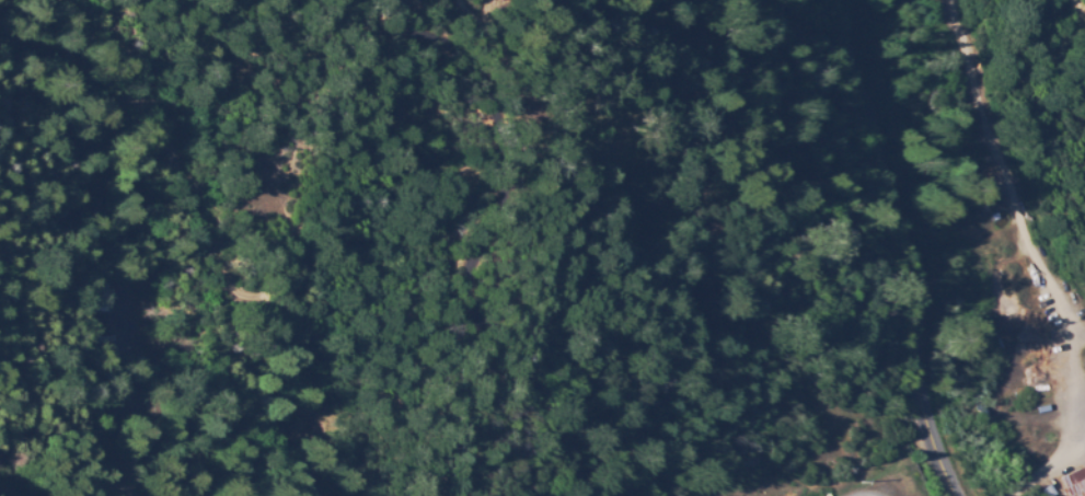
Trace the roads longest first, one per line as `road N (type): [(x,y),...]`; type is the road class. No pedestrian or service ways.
road 1 (tertiary): [(955,495),(930,400),(928,277),(919,221),(850,0)]

